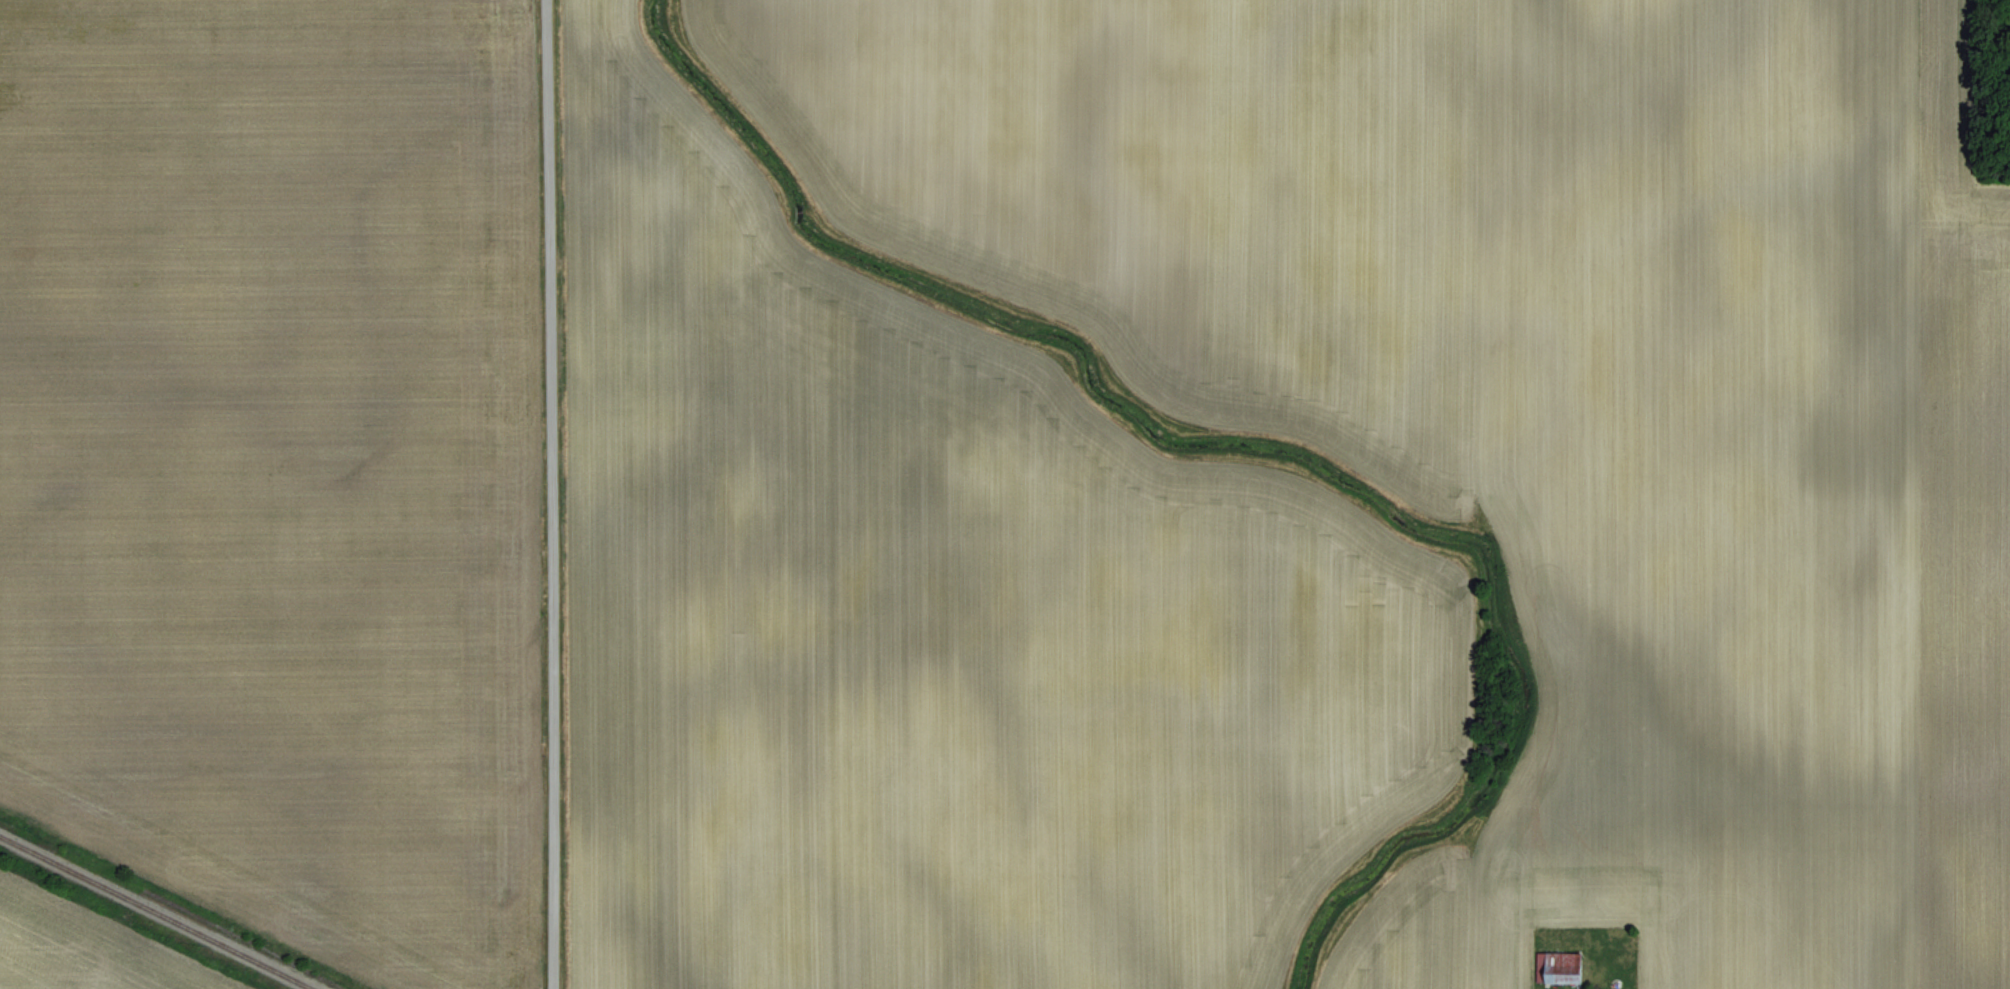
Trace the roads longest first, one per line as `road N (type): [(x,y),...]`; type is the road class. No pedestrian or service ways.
road 1 (residential): [(552,988),(545,0)]

